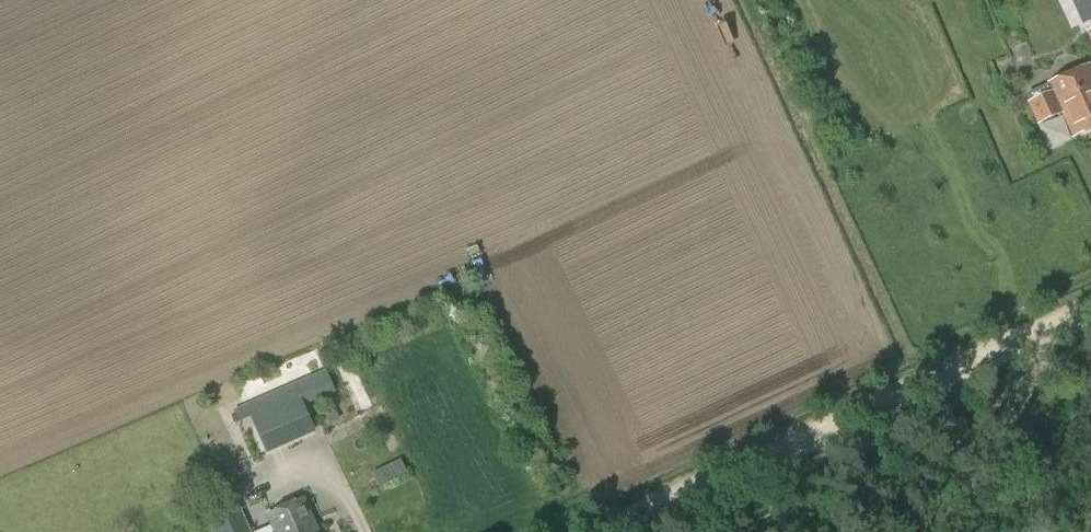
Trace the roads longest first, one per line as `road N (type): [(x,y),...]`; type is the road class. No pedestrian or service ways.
road 1 (track): [(596,531),(1090,303)]
road 2 (track): [(1048,339),(1031,387),(946,531)]

